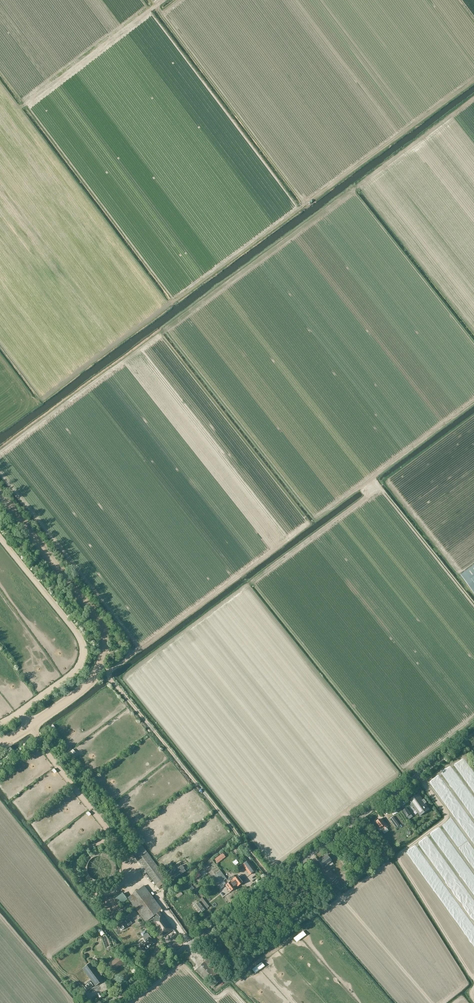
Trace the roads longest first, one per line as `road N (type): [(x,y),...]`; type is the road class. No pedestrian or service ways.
road 1 (unclassified): [(111,1002),(473,734)]
road 2 (track): [(103,669),(274,882)]

